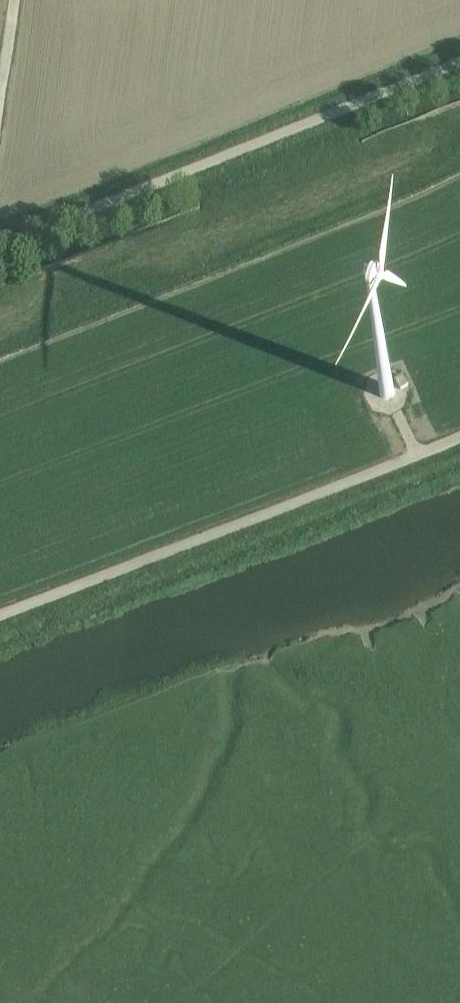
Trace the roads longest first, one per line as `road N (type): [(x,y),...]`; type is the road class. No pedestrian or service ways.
road 1 (unclassified): [(0,253),(459,62)]

